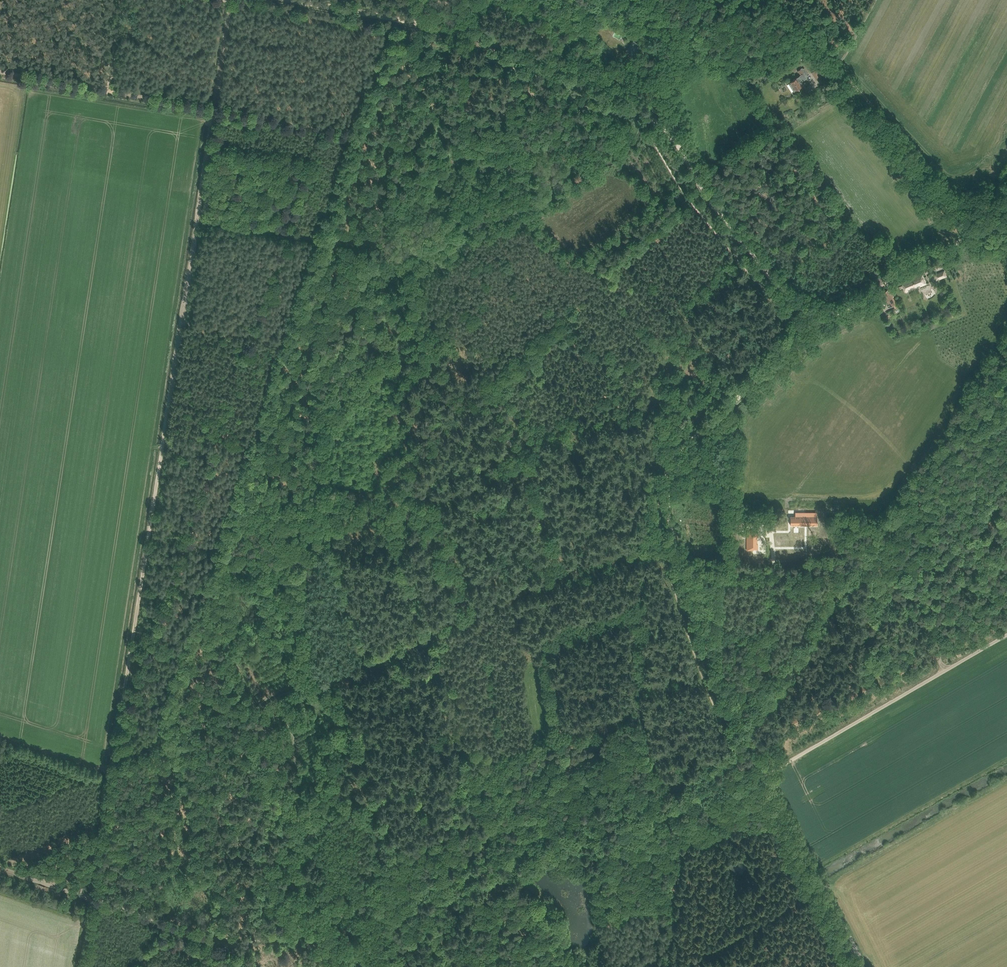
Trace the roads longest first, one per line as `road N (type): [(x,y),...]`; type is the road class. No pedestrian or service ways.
road 1 (track): [(110,770),(230,0)]
road 2 (track): [(258,705),(174,749),(167,720),(185,657),(357,133)]
road 3 (track): [(174,749),(232,949),(90,900),(110,770)]
road 4 (track): [(801,338),(665,470),(666,528),(741,730)]
road 5 (track): [(457,139),(422,143),(211,114),(0,76)]
road 6 (track): [(762,777),(350,911)]
road 7 (unclassified): [(762,777),(1006,637)]
road 8 (track): [(825,322),(802,313),(705,198),(658,123)]
road 9 (track): [(839,66),(950,186),(980,190),(1006,181)]
road 10 (track): [(863,966),(765,776)]
road 11 (track): [(825,322),(894,275),(1006,230)]
road 12 (track): [(462,31),(281,0)]
road 13 (track): [(369,260),(195,223)]
road 14 (track): [(856,567),(679,567)]
road 15 (track): [(821,882),(678,966)]
road 16 (track): [(0,870),(90,900),(80,966)]
road 17 (track): [(583,85),(462,31)]

